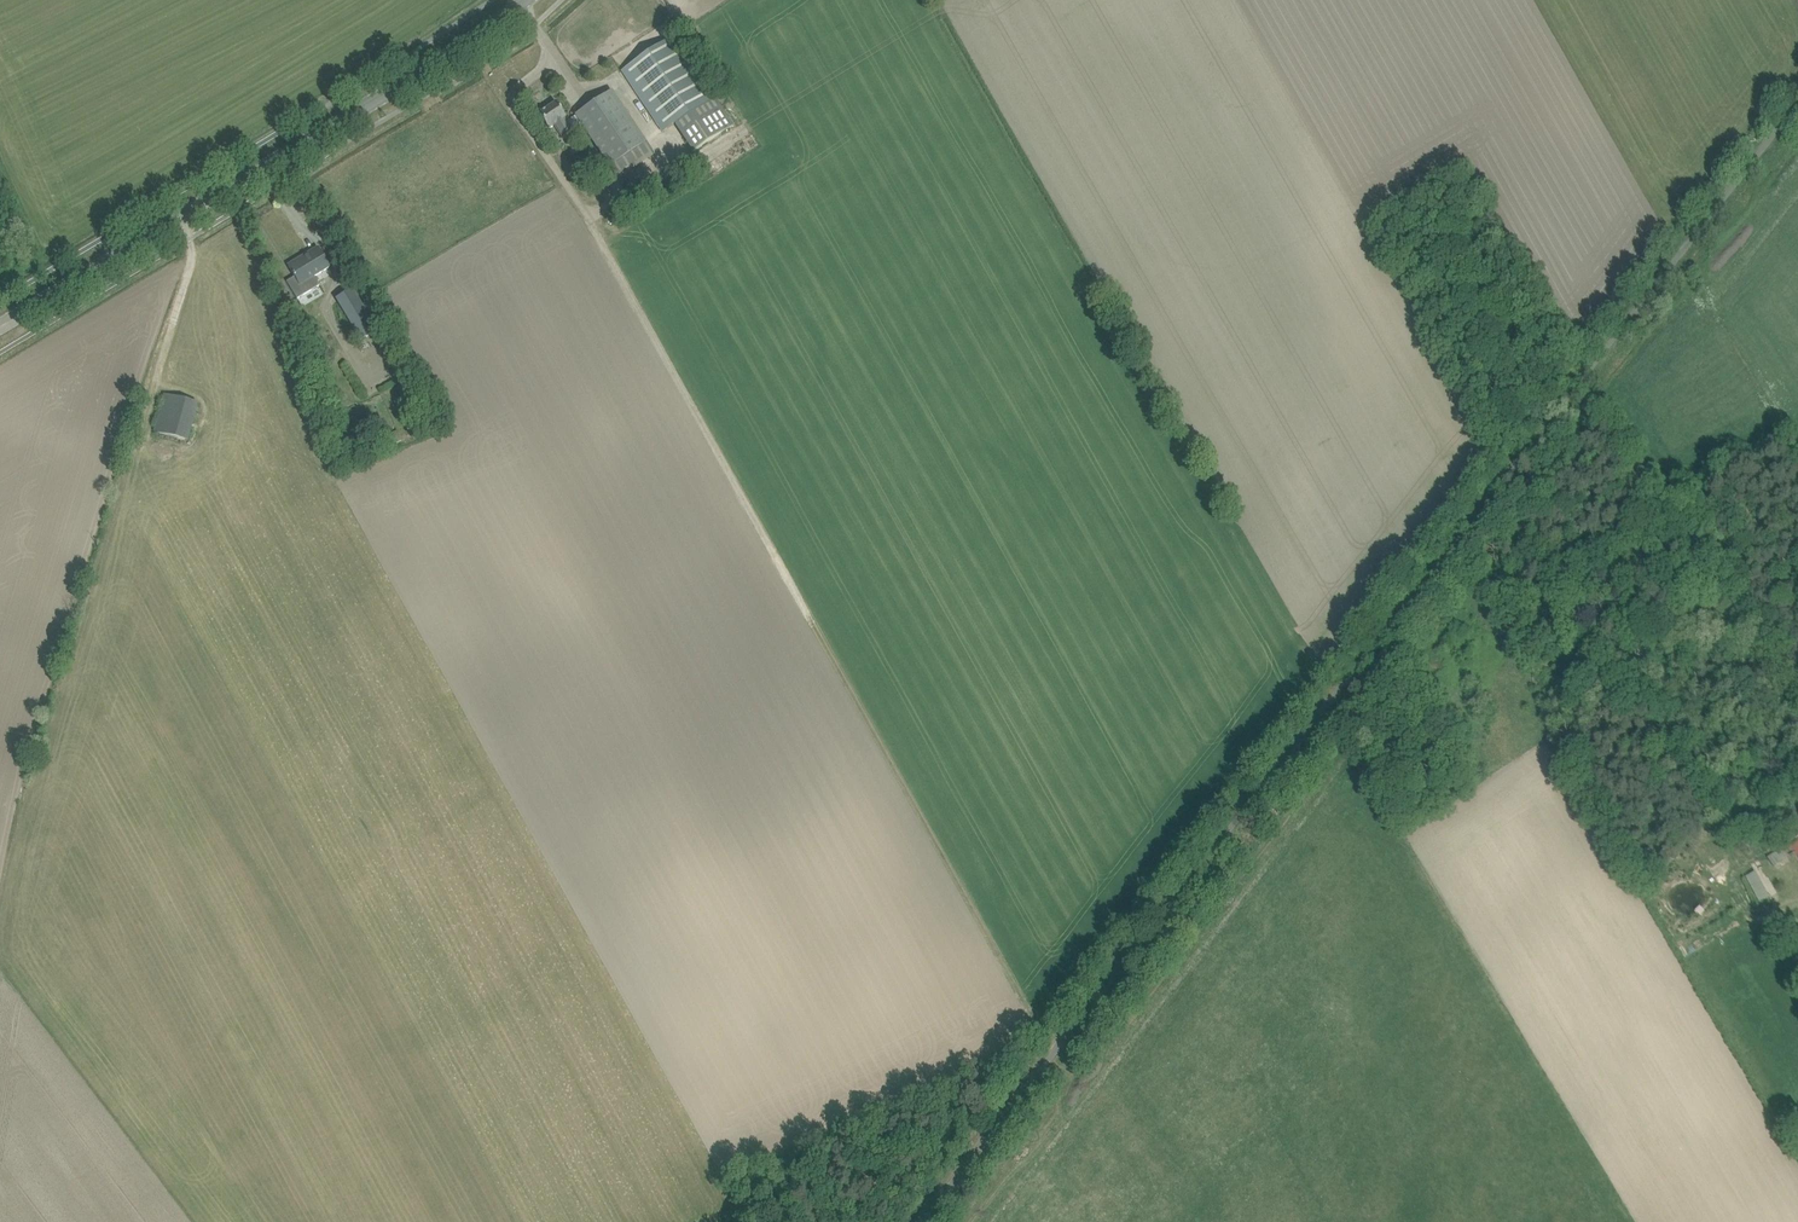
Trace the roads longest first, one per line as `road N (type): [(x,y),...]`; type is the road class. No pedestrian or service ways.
road 1 (tertiary): [(0,327),(526,0)]

